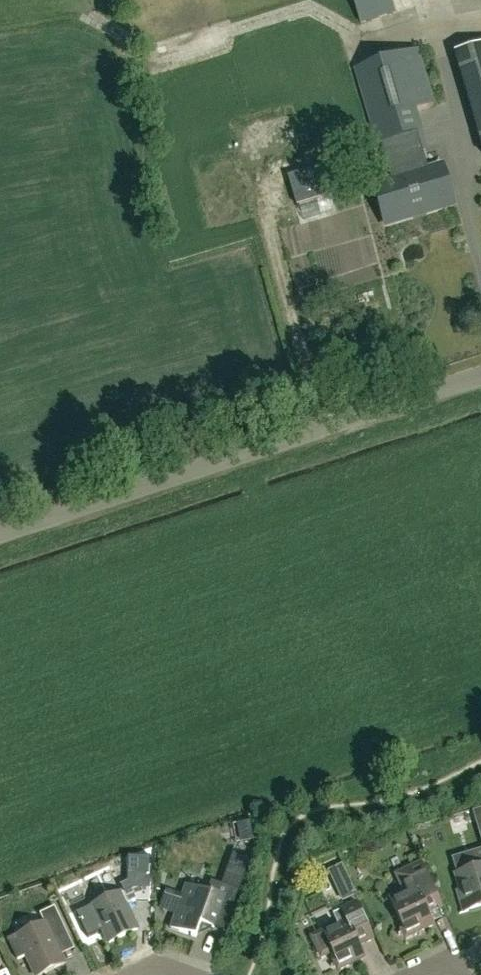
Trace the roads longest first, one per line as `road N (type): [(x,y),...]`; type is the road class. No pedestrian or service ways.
road 1 (unclassified): [(0,533),(480,375)]

